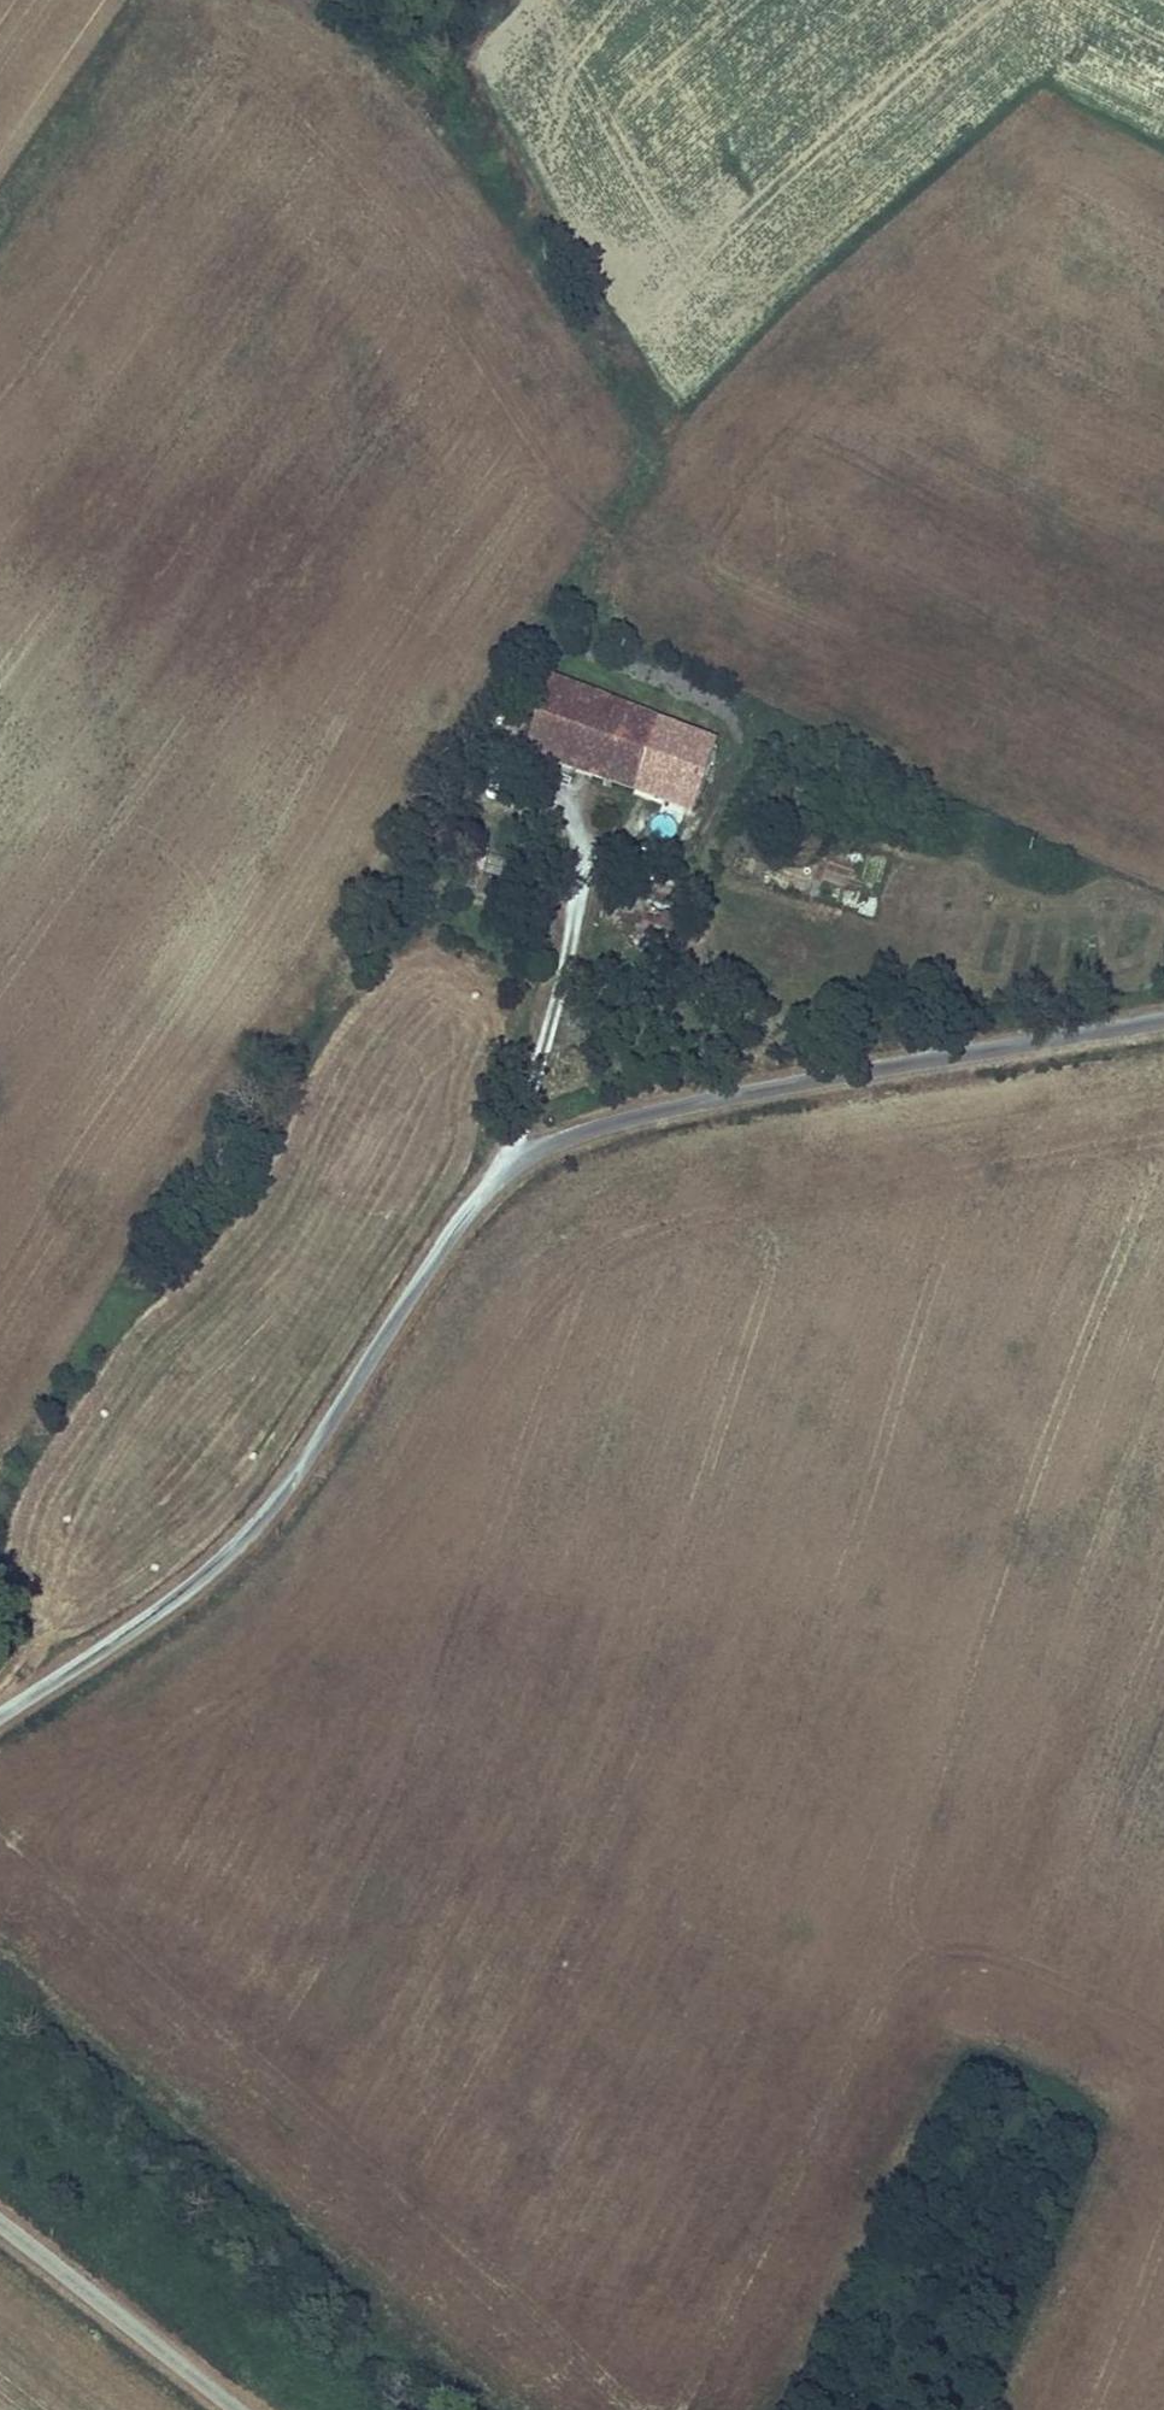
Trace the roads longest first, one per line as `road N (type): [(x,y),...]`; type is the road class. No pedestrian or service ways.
road 1 (unclassified): [(0,1718),(153,1616),(250,1532),(469,1209),(532,1152),(677,1107),(1163,1021)]
road 2 (unclassified): [(0,2218),(243,2409)]

